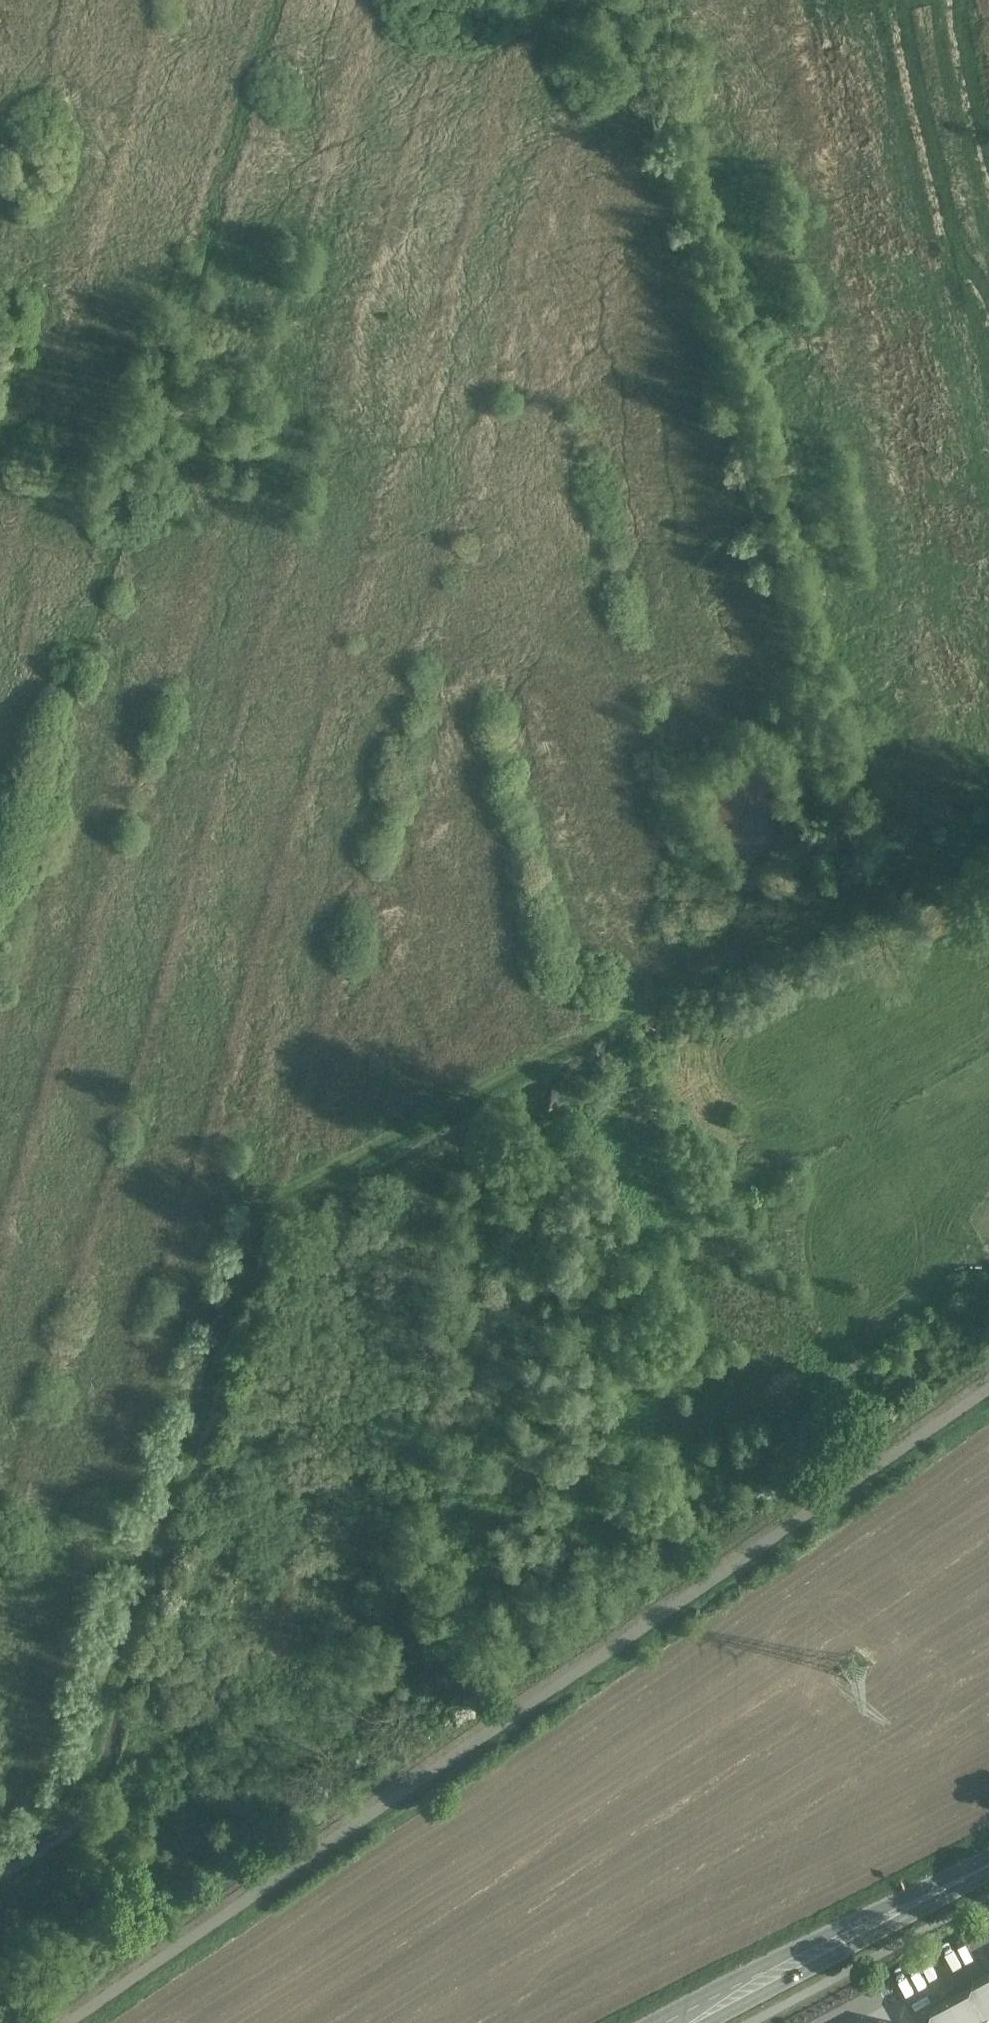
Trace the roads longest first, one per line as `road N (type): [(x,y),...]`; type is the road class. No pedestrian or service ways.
road 1 (track): [(988,823),(504,1068),(256,1212),(203,1347),(67,1797),(0,1847)]
road 2 (primary): [(988,1865),(690,2022)]

